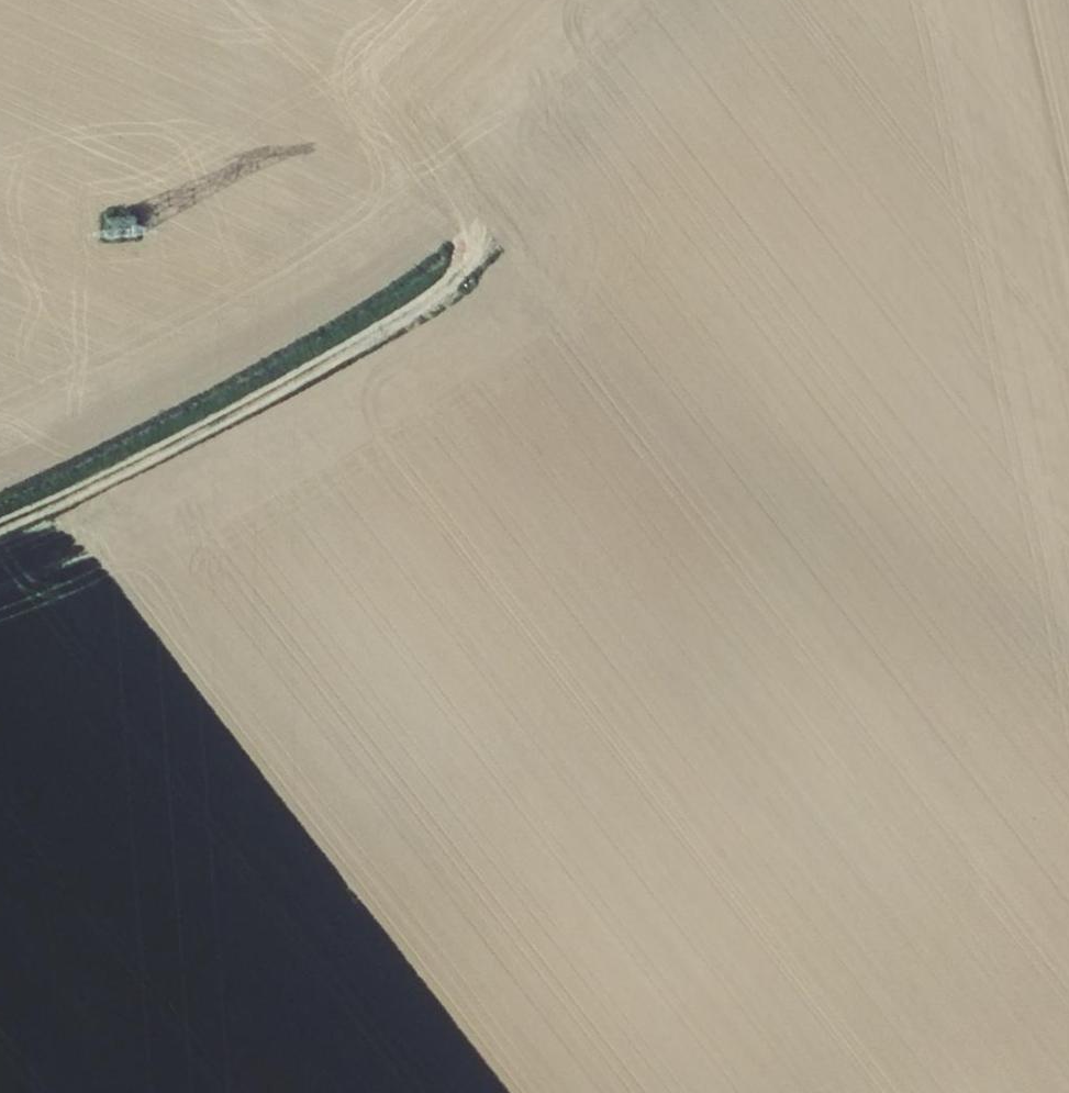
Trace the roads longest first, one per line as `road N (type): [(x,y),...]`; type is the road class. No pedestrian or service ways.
road 1 (track): [(436,296),(105,479),(0,526)]

